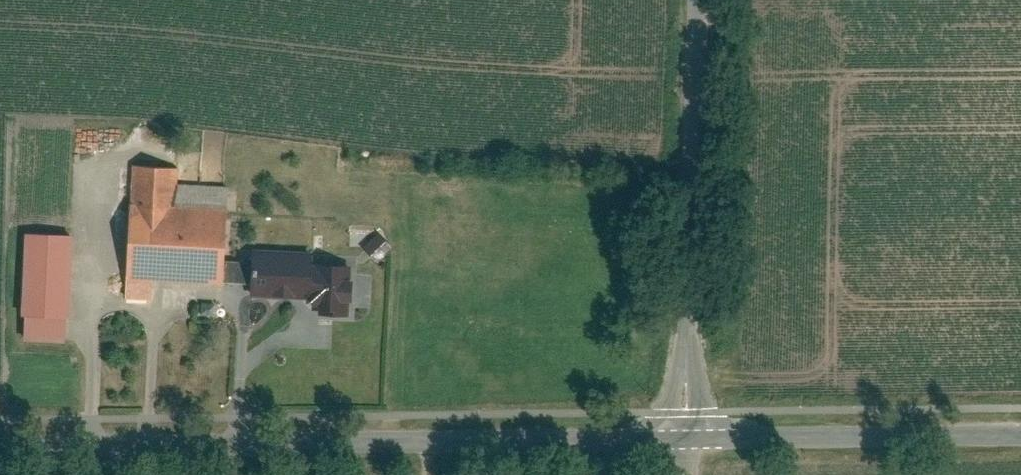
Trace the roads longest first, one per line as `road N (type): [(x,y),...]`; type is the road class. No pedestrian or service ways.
road 1 (tertiary): [(0,444),(684,437)]
road 2 (tertiary): [(698,0),(684,437)]
road 3 (tertiary): [(684,437),(1020,434)]

